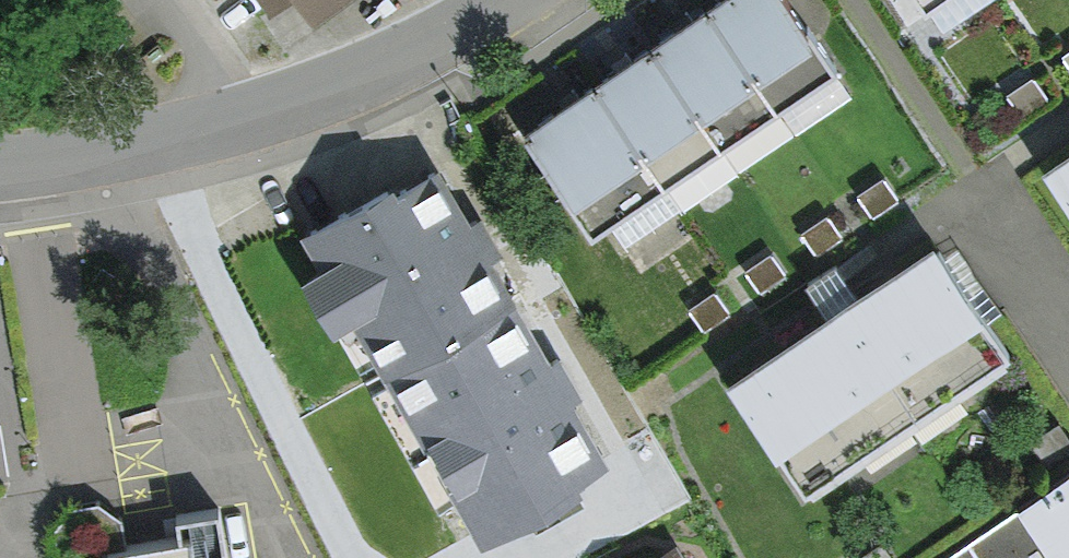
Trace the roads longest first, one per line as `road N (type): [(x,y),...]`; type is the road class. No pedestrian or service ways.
road 1 (residential): [(0,170),(125,153),(244,125),(445,38),(500,0)]

